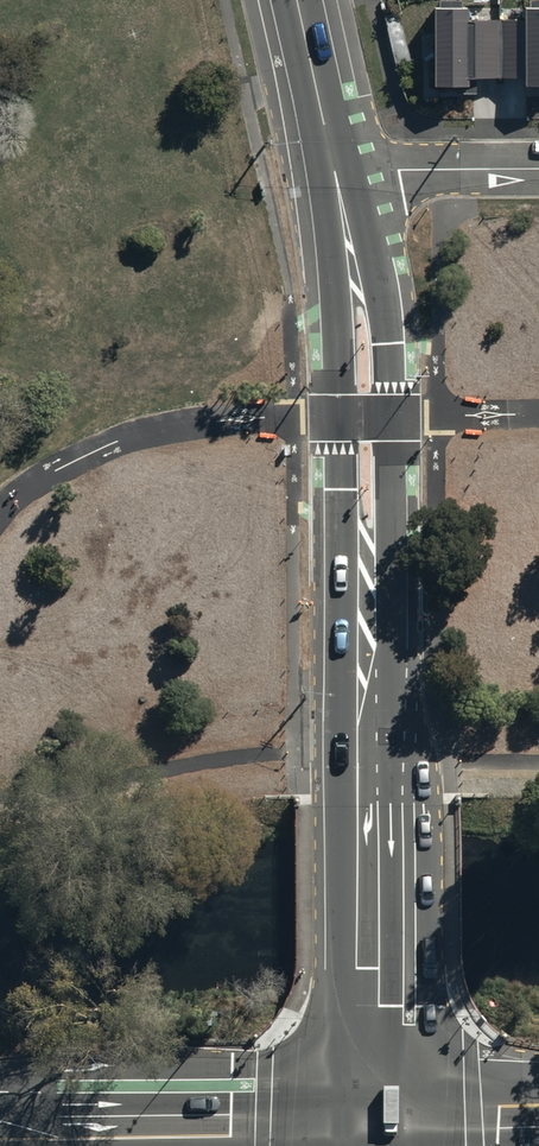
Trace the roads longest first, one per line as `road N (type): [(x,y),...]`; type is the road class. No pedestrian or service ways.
road 1 (tertiary): [(336,173),(363,387),(369,1107)]
road 2 (secondary): [(369,1107),(0,1121)]
road 3 (residential): [(336,173),(538,172)]
road 4 (tertiary): [(298,0),(336,173)]
road 5 (secondary): [(538,1106),(369,1107)]

